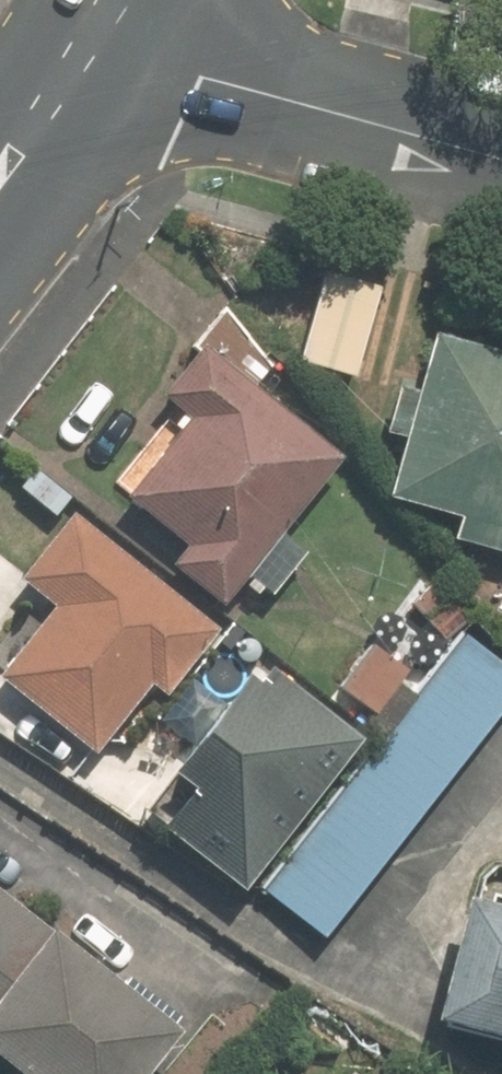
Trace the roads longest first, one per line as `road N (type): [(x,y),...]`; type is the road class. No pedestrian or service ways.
road 1 (residential): [(501,154),(86,46)]
road 2 (secondary): [(86,46),(0,162)]

